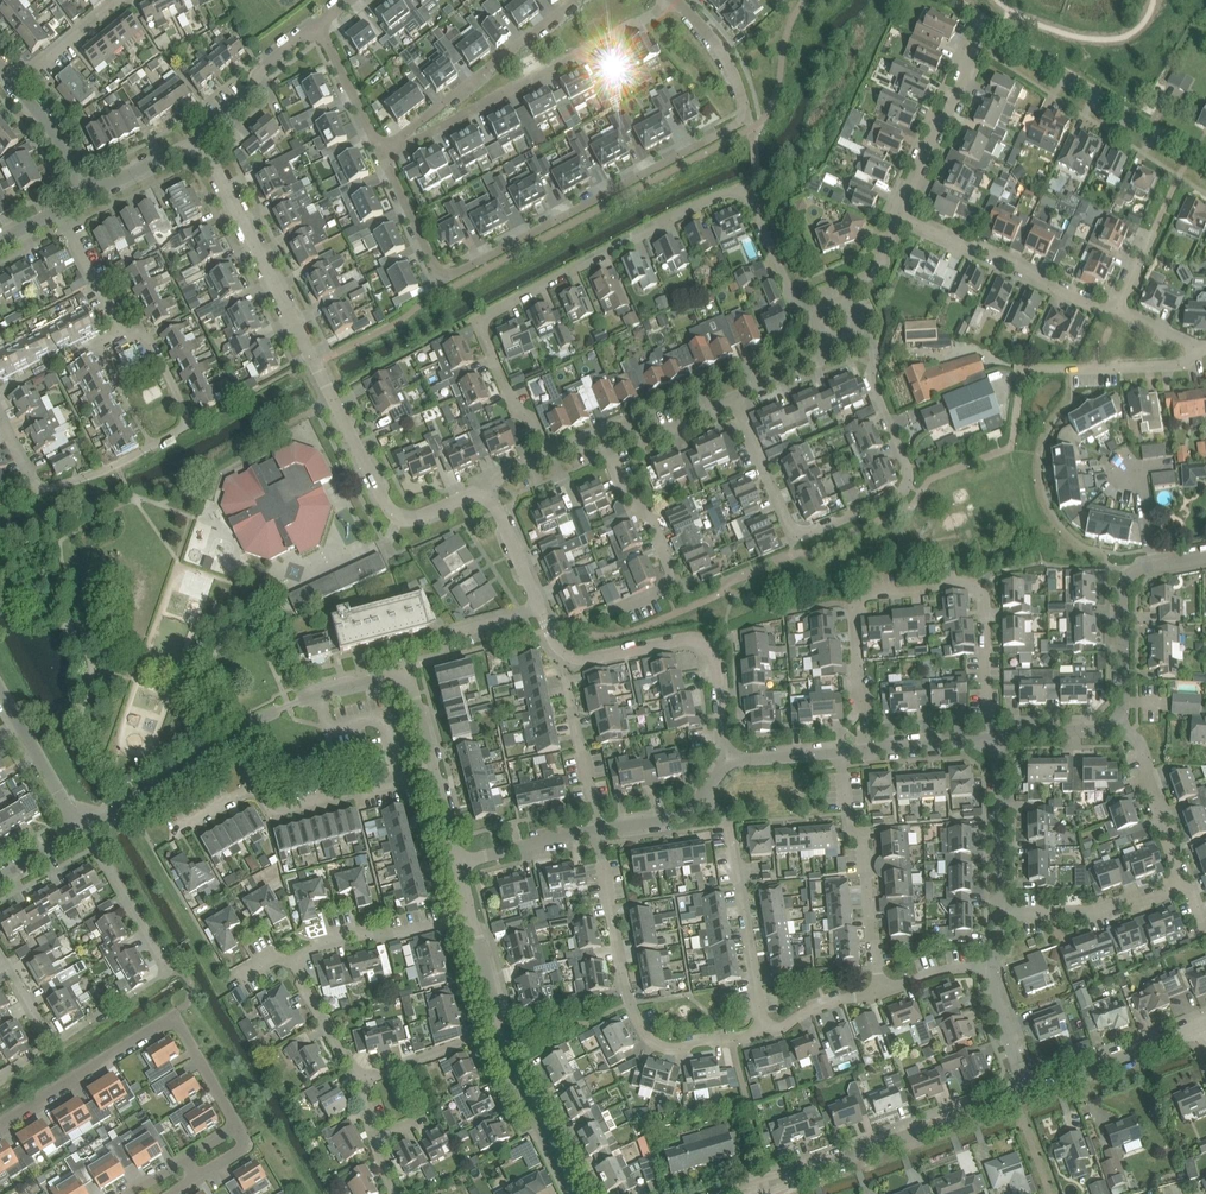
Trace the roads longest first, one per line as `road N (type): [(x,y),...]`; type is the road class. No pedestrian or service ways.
road 1 (residential): [(674,0),(722,51),(749,117),(600,199),(441,280),(381,156)]
road 2 (residential): [(552,455),(535,416),(514,408),(481,321),(513,300),(745,189),(791,296),(818,318)]
road 3 (unclassified): [(487,496),(472,494),(414,518),(387,506),(213,162),(198,150)]
road 4 (residential): [(994,741),(981,590),(964,579),(855,594),(865,752)]
road 5 (unclassified): [(724,762),(714,654),(682,640),(588,659),(559,648),(487,496)]
road 6 (residential): [(736,404),(797,532),(894,498),(910,470),(869,374),(872,343),(858,336)]
road 7 (residential): [(599,831),(624,979),(644,1035),(669,1048),(766,1033)]
road 8 (residential): [(670,0),(381,156)]
road 9 (residential): [(0,1125),(175,1022),(237,1127)]
road 10 (tertiary): [(743,1193),(1028,1093)]
road 11 (residential): [(52,1048),(168,971),(89,830)]
road 12 (residential): [(766,1033),(728,819),(703,795)]
road 13 (residential): [(381,156),(574,0)]
road 14 (residential): [(880,995),(843,753)]
road 15 (unclassified): [(1193,151),(986,21)]
road 16 (residential): [(1118,312),(900,217)]
road 17 (residential): [(627,607),(662,593),(672,575),(601,435)]
road 18 (residential): [(900,217),(986,21)]
road 19 (residential): [(153,445),(96,476),(38,488),(0,422)]
road 20 (unclassified): [(319,696),(410,672),(433,773)]
road 21 (tertiary): [(1028,1093),(1205,1025)]
road 22 (residential): [(1001,915),(1105,911),(1183,883)]
road 23 (residential): [(198,150),(205,133),(265,83),(260,69),(319,24)]
road 24 (residential): [(295,961),(317,947),(472,916)]
road 25 (unclassified): [(500,1028),(573,1193)]
road 26 (unclassified): [(1120,723),(1126,578),(1157,566)]
road 27 (residential): [(1025,372),(1181,365),(1196,349)]
road 28 (residential): [(1118,312),(1193,151)]
road 29 (residential): [(153,445),(188,426),(185,412),(138,323),(119,334)]
road 30 (residential): [(1183,883),(1141,743),(1120,723)]
road 31 (residential): [(1001,915),(994,741)]
road 32 (residential): [(83,834),(0,691)]
road 33 (unclassified): [(89,830),(227,739)]
road 34 (residential): [(403,781),(276,812),(255,787)]
road 35 (residential): [(403,781),(387,716),(328,730),(319,696)]
road 36 (residential): [(599,831),(566,676)]
road 37 (residential): [(601,435),(618,427),(647,442),(736,404)]
road 38 (residential): [(381,156),(319,24)]
road 39 (residential): [(1157,566),(1146,489),(1128,471),(1170,466)]
road 40 (residential): [(500,1028),(366,1080)]
road 41 (unclassified): [(460,862),(599,831)]
road 42 (residential): [(366,1080),(295,961)]
road 43 (residential): [(15,87),(122,0)]
road 44 (residential): [(119,334),(59,211)]
road 45 (unclassified): [(90,196),(15,87)]
road 46 (residential): [(1028,1093),(995,1000),(994,969)]
road 47 (unclassified): [(865,752),(994,741)]
road 48 (unclassified): [(994,741),(1120,723)]
road 49 (residential): [(766,1033),(846,997),(880,995)]
road 50 (unclassified): [(90,196),(179,150),(198,150)]

